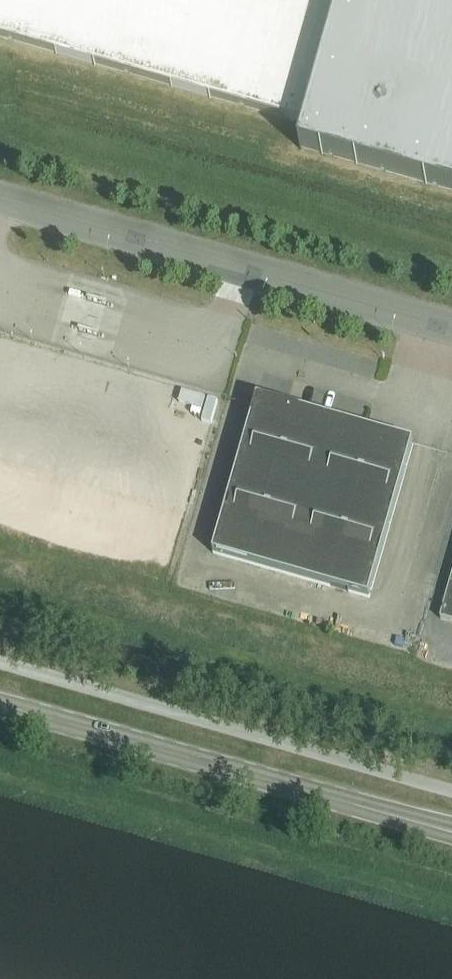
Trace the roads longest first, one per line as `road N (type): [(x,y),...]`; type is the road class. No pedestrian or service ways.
road 1 (unclassified): [(451,329),(0,199)]
road 2 (secondary): [(0,706),(451,835)]

